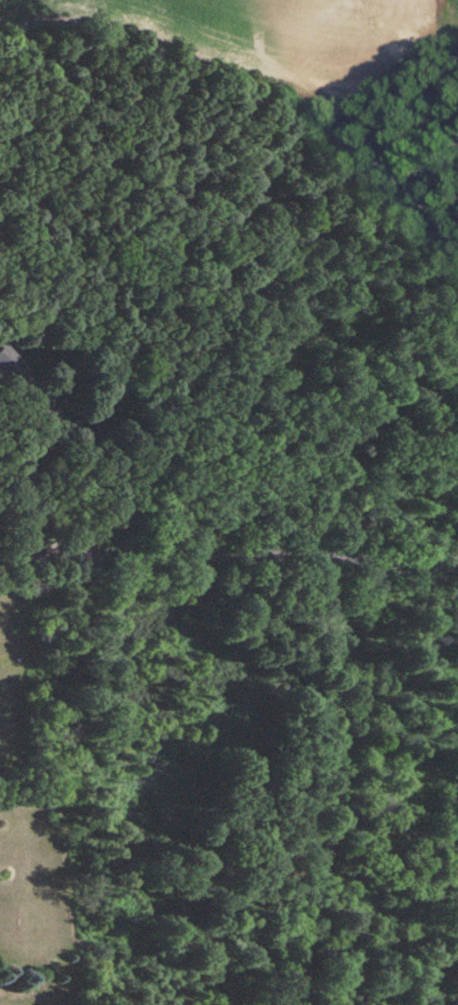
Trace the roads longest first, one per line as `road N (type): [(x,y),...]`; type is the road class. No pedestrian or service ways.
road 1 (residential): [(0,560),(457,565)]

